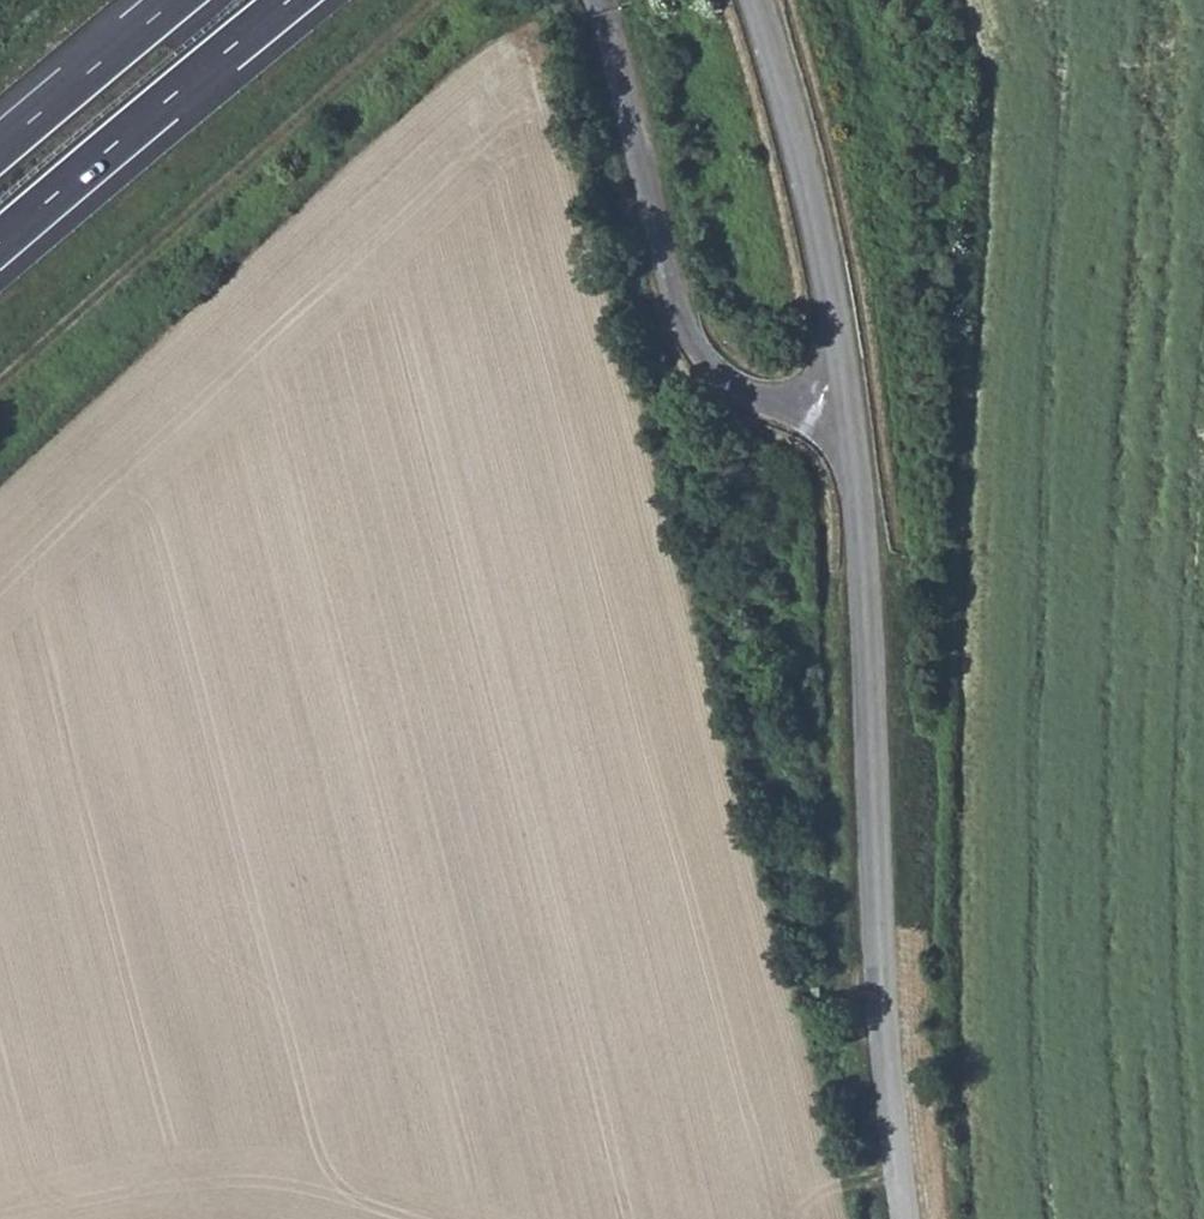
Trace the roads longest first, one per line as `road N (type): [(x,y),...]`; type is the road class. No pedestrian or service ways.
road 1 (unclassified): [(905,1218),(873,888),(865,552),(850,417),(813,209),(755,0)]
road 2 (motorway): [(0,244),(289,0)]
road 3 (motorway): [(176,0),(0,149)]

